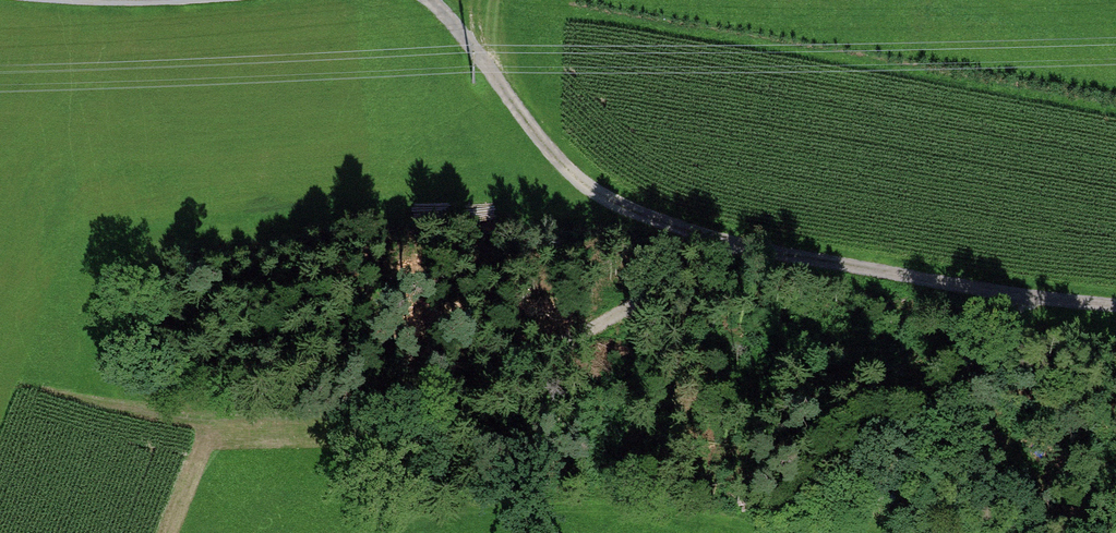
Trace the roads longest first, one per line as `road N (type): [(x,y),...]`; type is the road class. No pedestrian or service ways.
road 1 (track): [(1115,308),(908,277),(638,220),(571,175),(427,0)]
road 2 (track): [(407,360),(617,299),(708,236)]
road 3 (track): [(850,530),(1006,294)]

